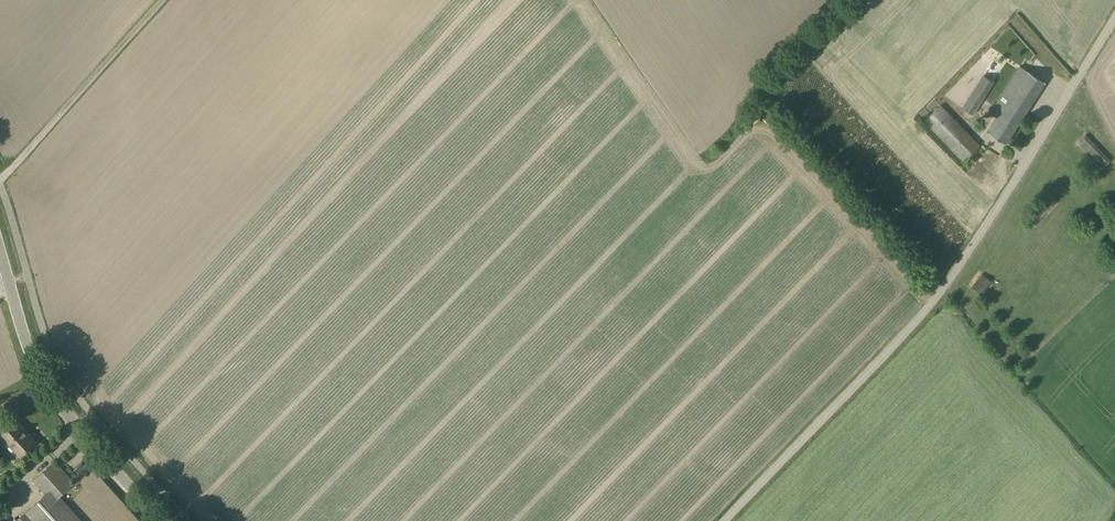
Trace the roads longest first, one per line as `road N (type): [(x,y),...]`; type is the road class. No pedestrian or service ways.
road 1 (unclassified): [(727,520),(948,293),(1114,16)]
road 2 (tertiary): [(163,520),(42,382),(9,283)]

